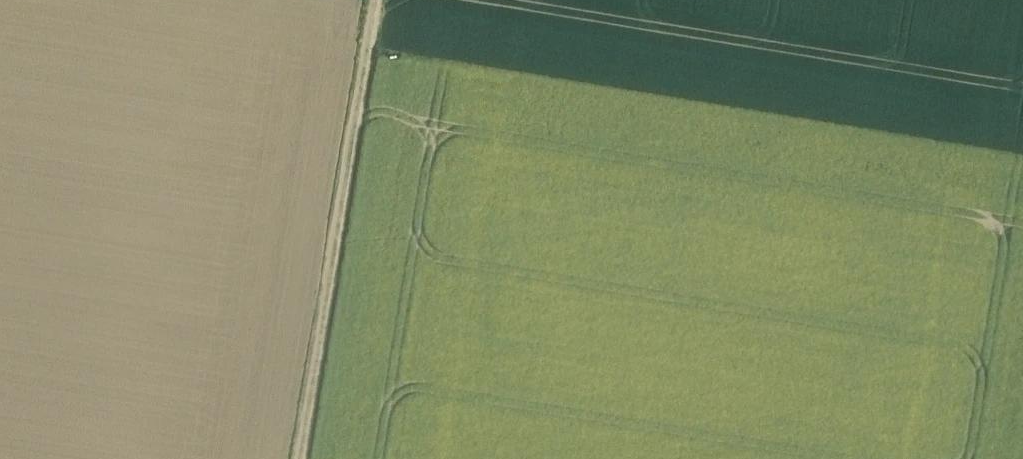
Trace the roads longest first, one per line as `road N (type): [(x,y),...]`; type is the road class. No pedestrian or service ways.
road 1 (track): [(305,458),(381,0)]

